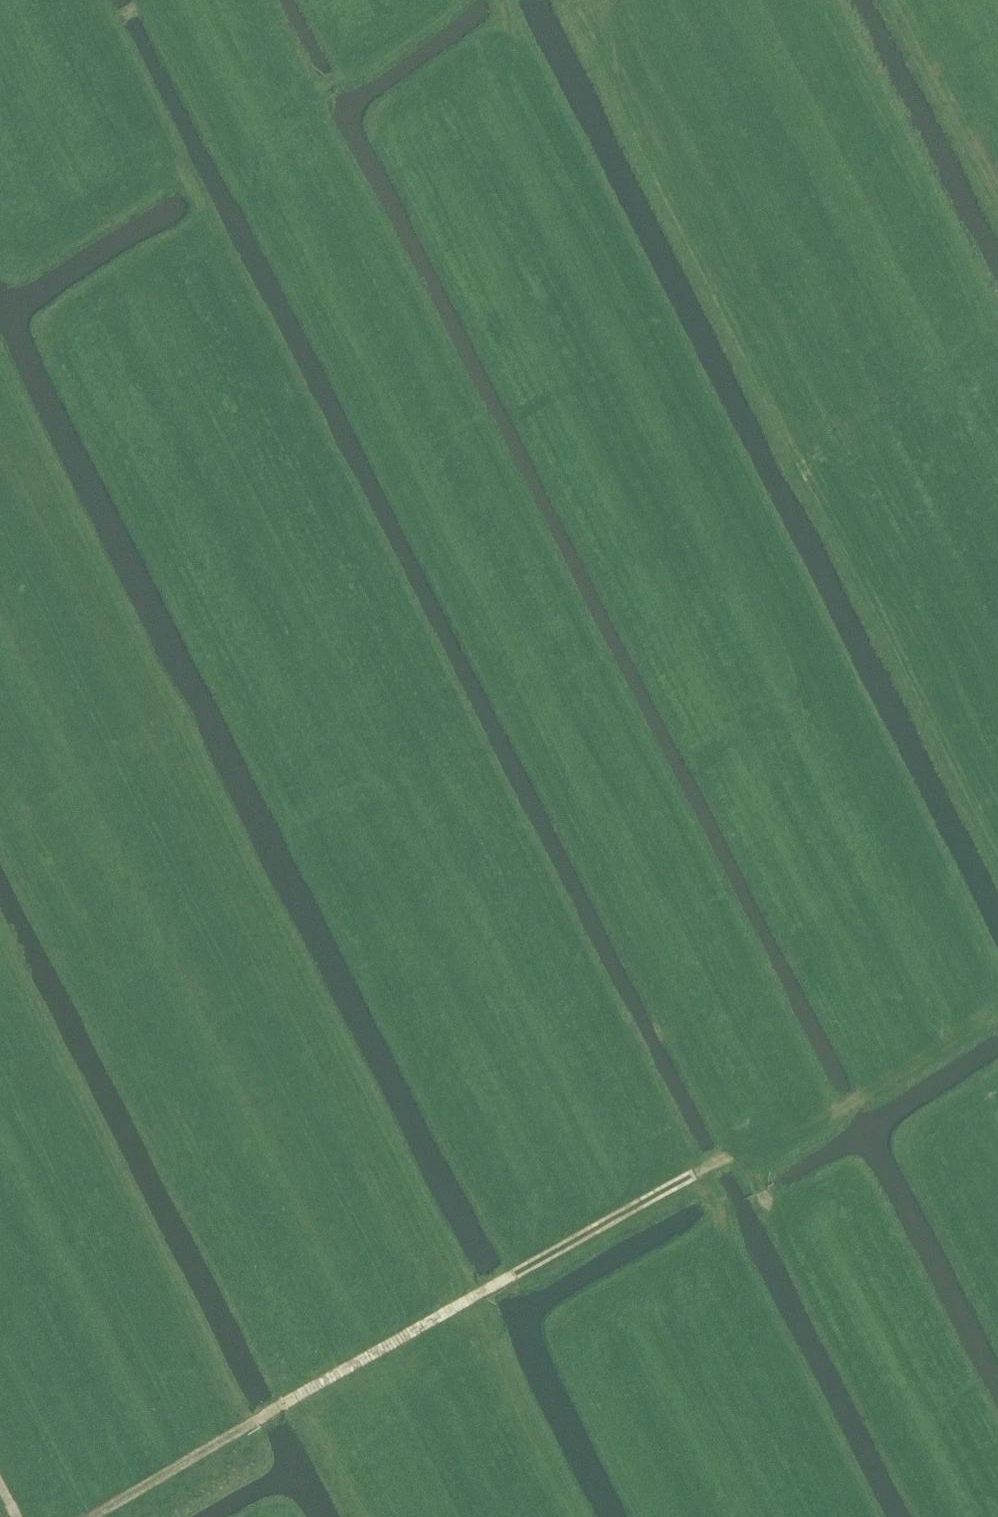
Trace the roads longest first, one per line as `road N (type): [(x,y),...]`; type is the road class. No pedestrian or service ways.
road 1 (track): [(93,1516),(731,1155)]
road 2 (track): [(997,1017),(823,1120)]

